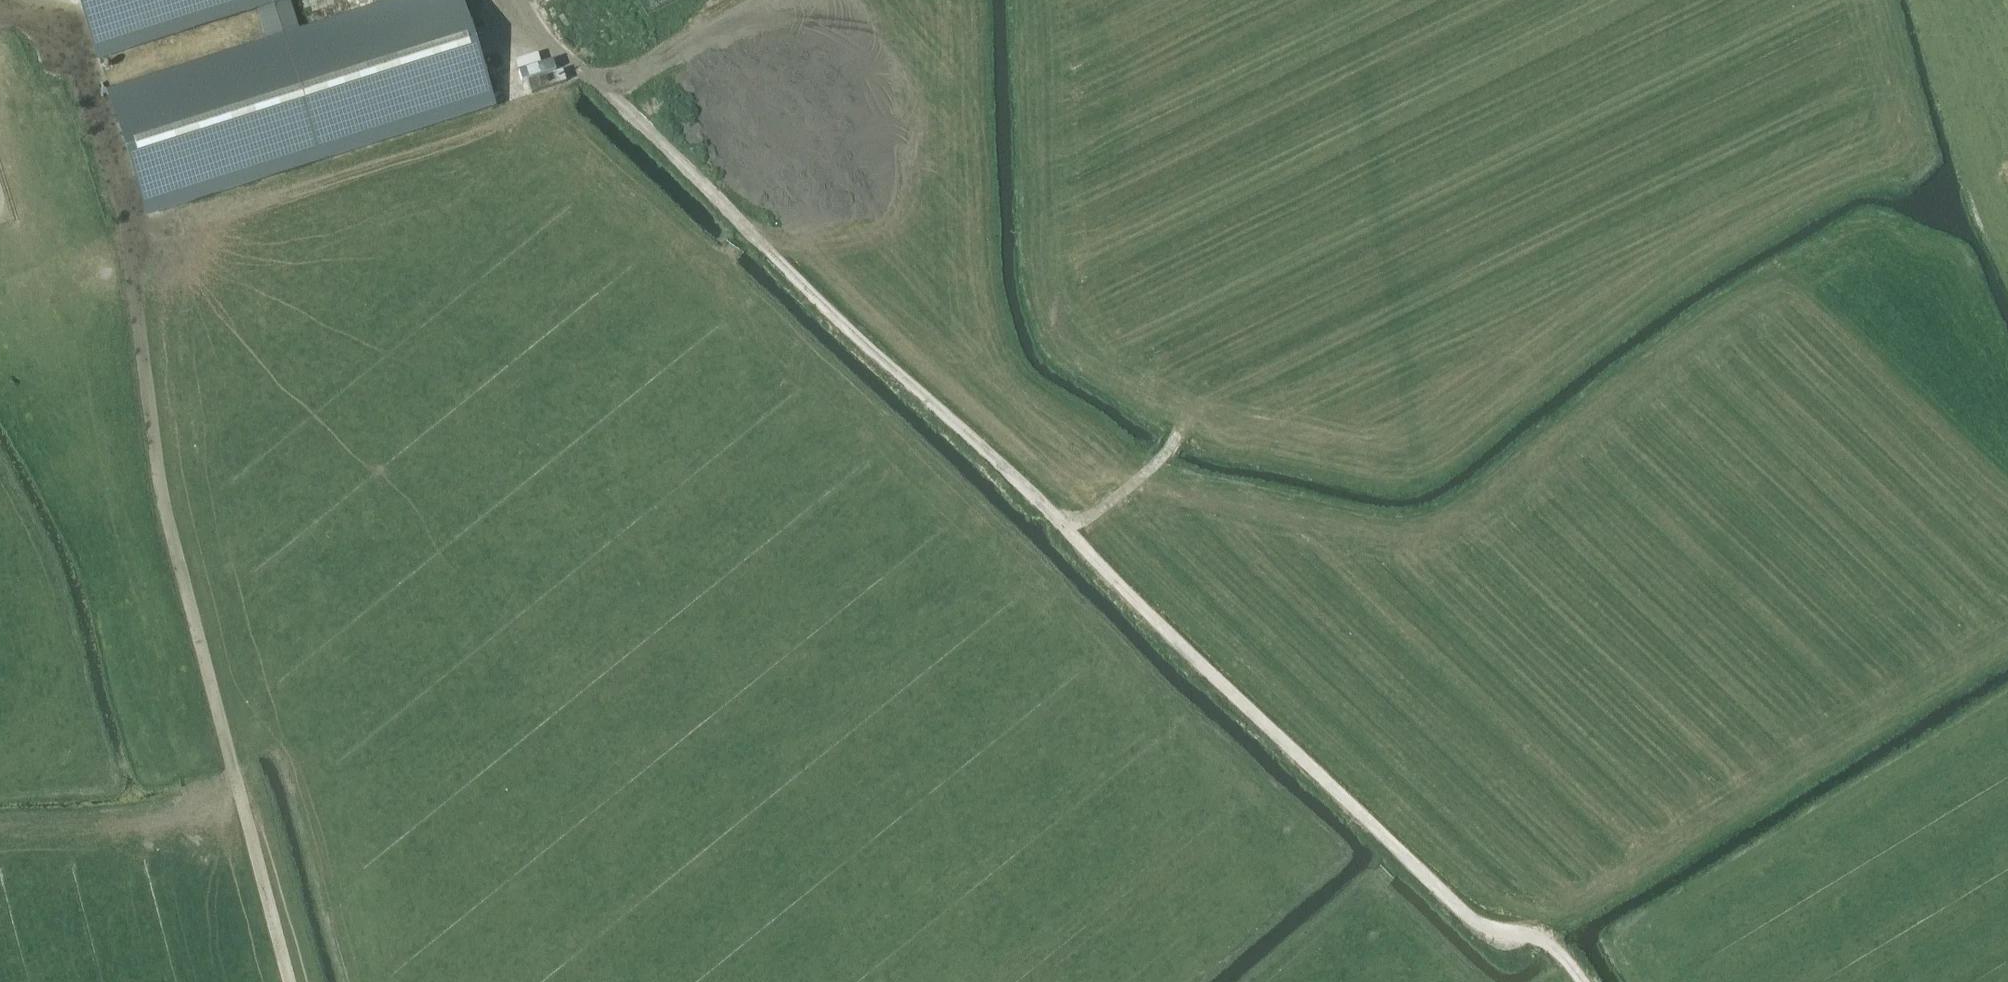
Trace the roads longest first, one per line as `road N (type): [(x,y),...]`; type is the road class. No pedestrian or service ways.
road 1 (track): [(1585,981),(1546,924),(1494,929),(1158,624),(514,0)]

